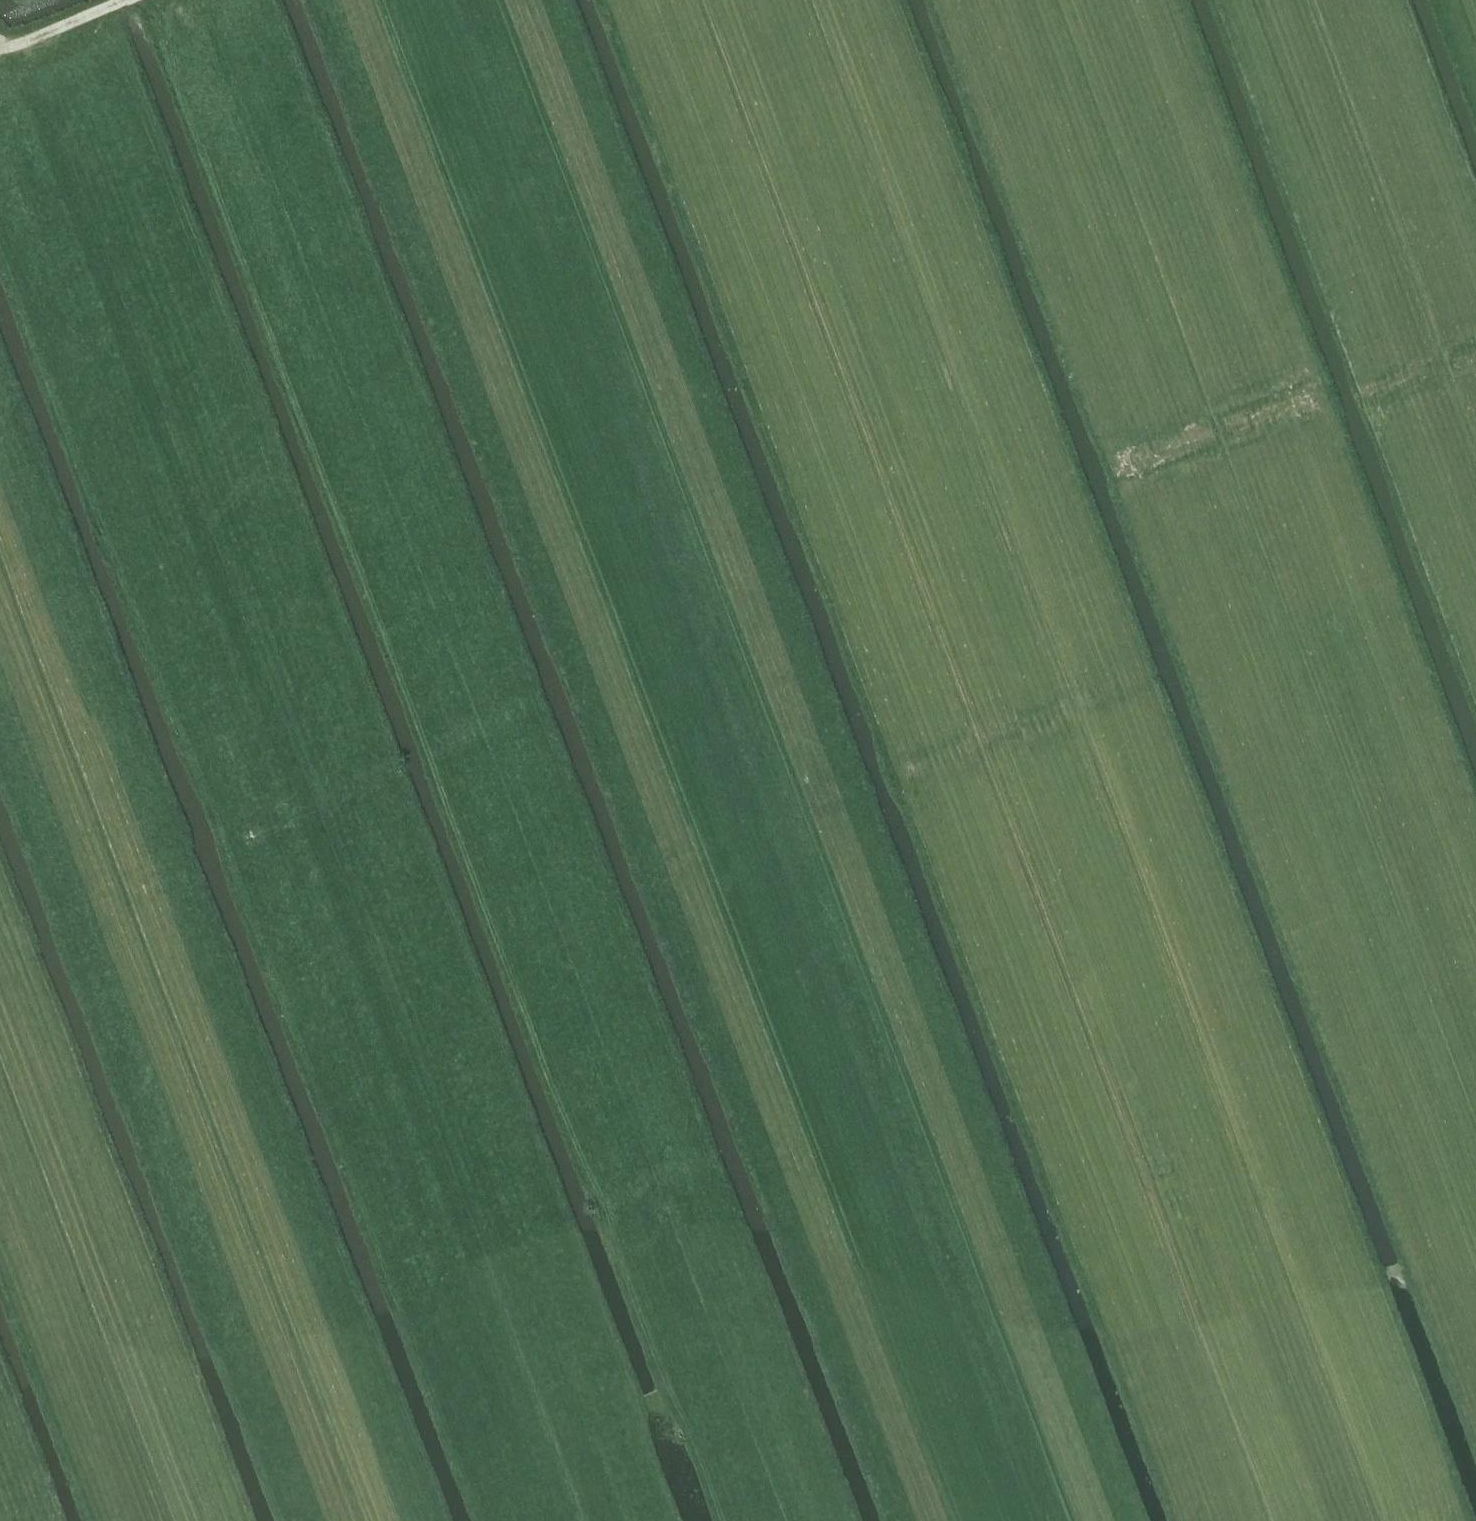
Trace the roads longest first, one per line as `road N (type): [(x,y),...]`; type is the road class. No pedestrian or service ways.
road 1 (track): [(0,45),(124,0)]

